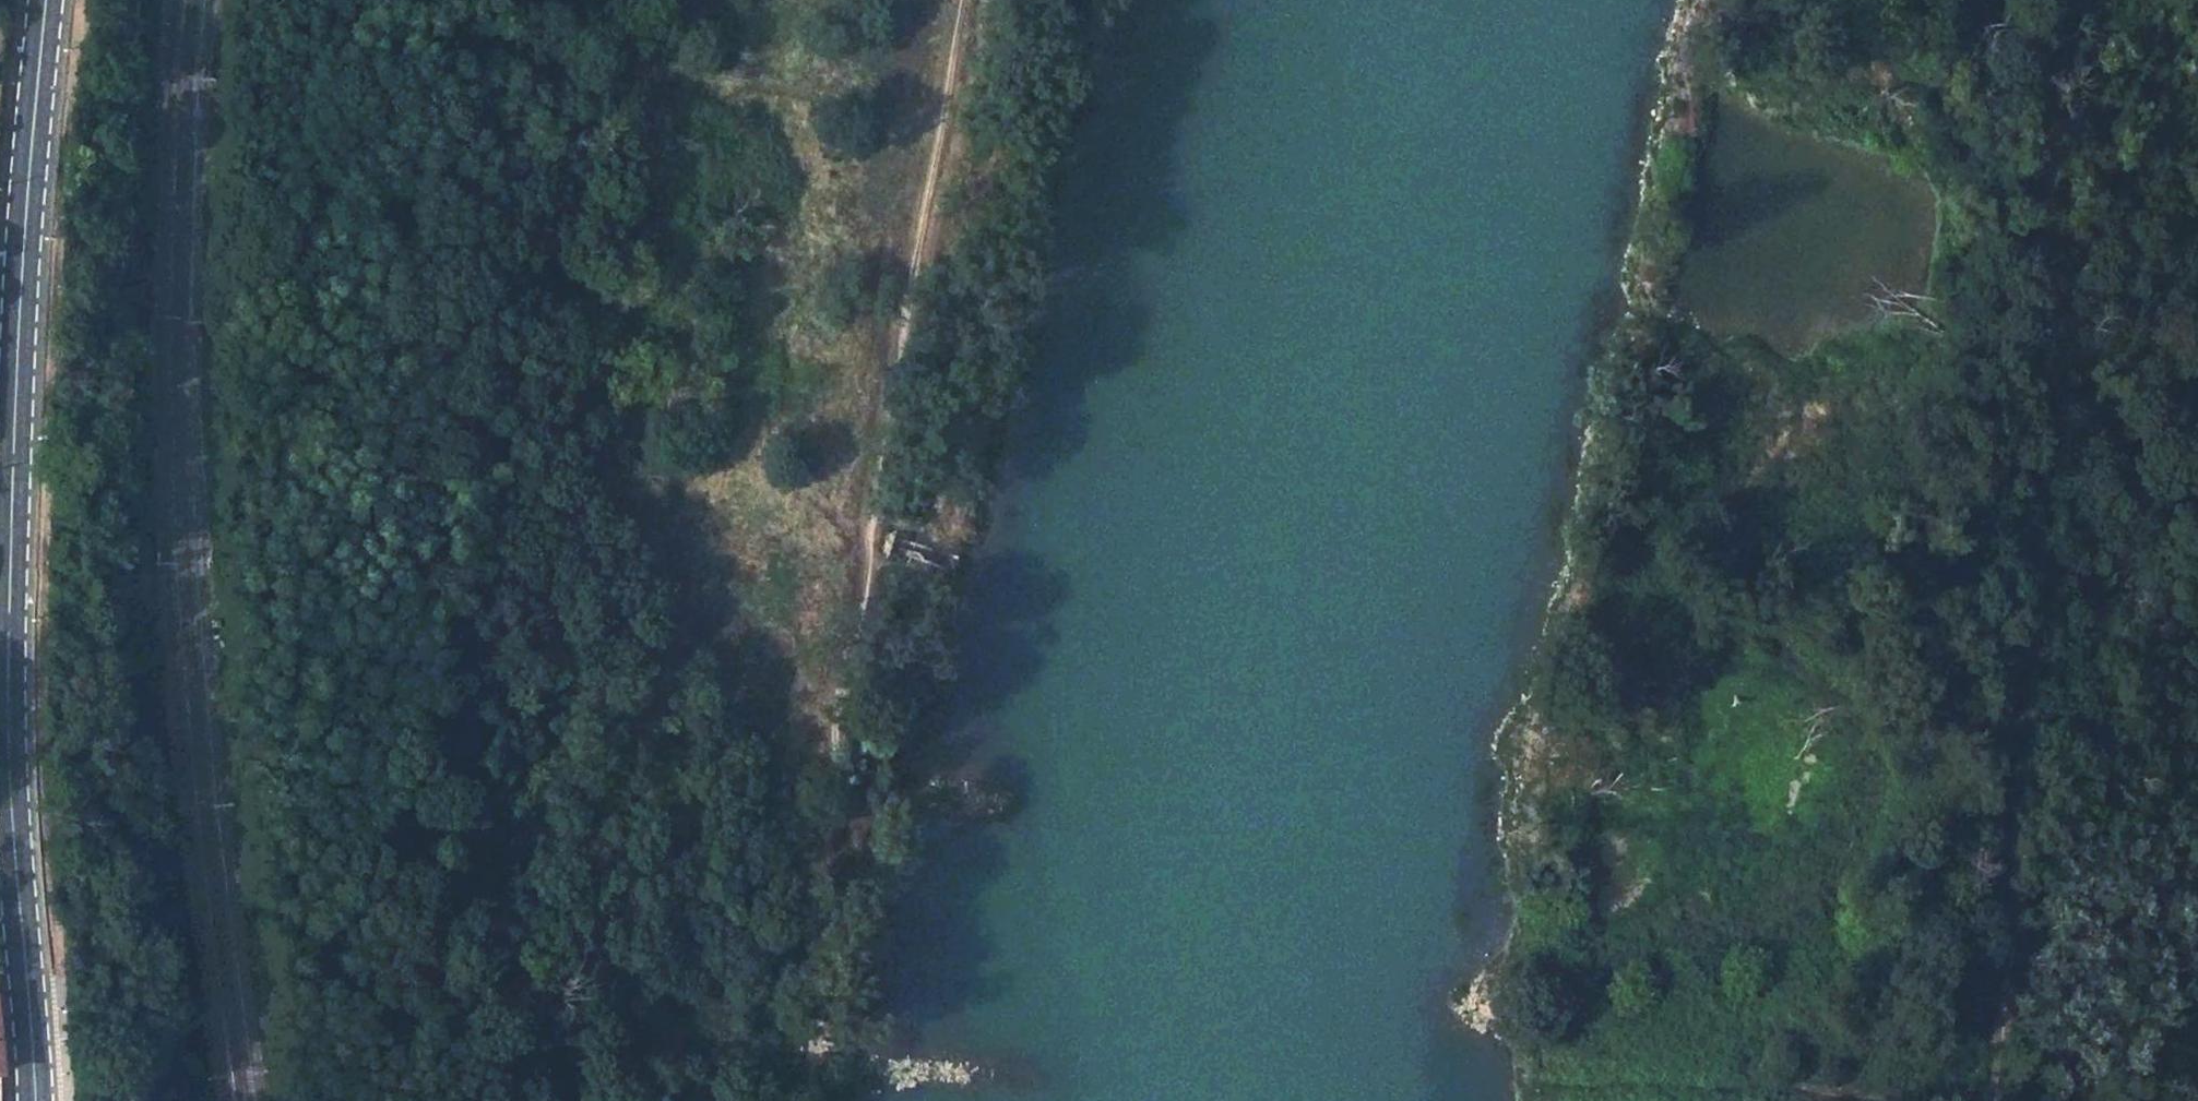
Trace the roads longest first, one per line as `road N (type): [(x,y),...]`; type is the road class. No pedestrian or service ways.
road 1 (secondary): [(33,1100),(8,786),(5,622)]
road 2 (secondary): [(11,456),(45,0)]
road 3 (secondary): [(5,622),(11,456)]

